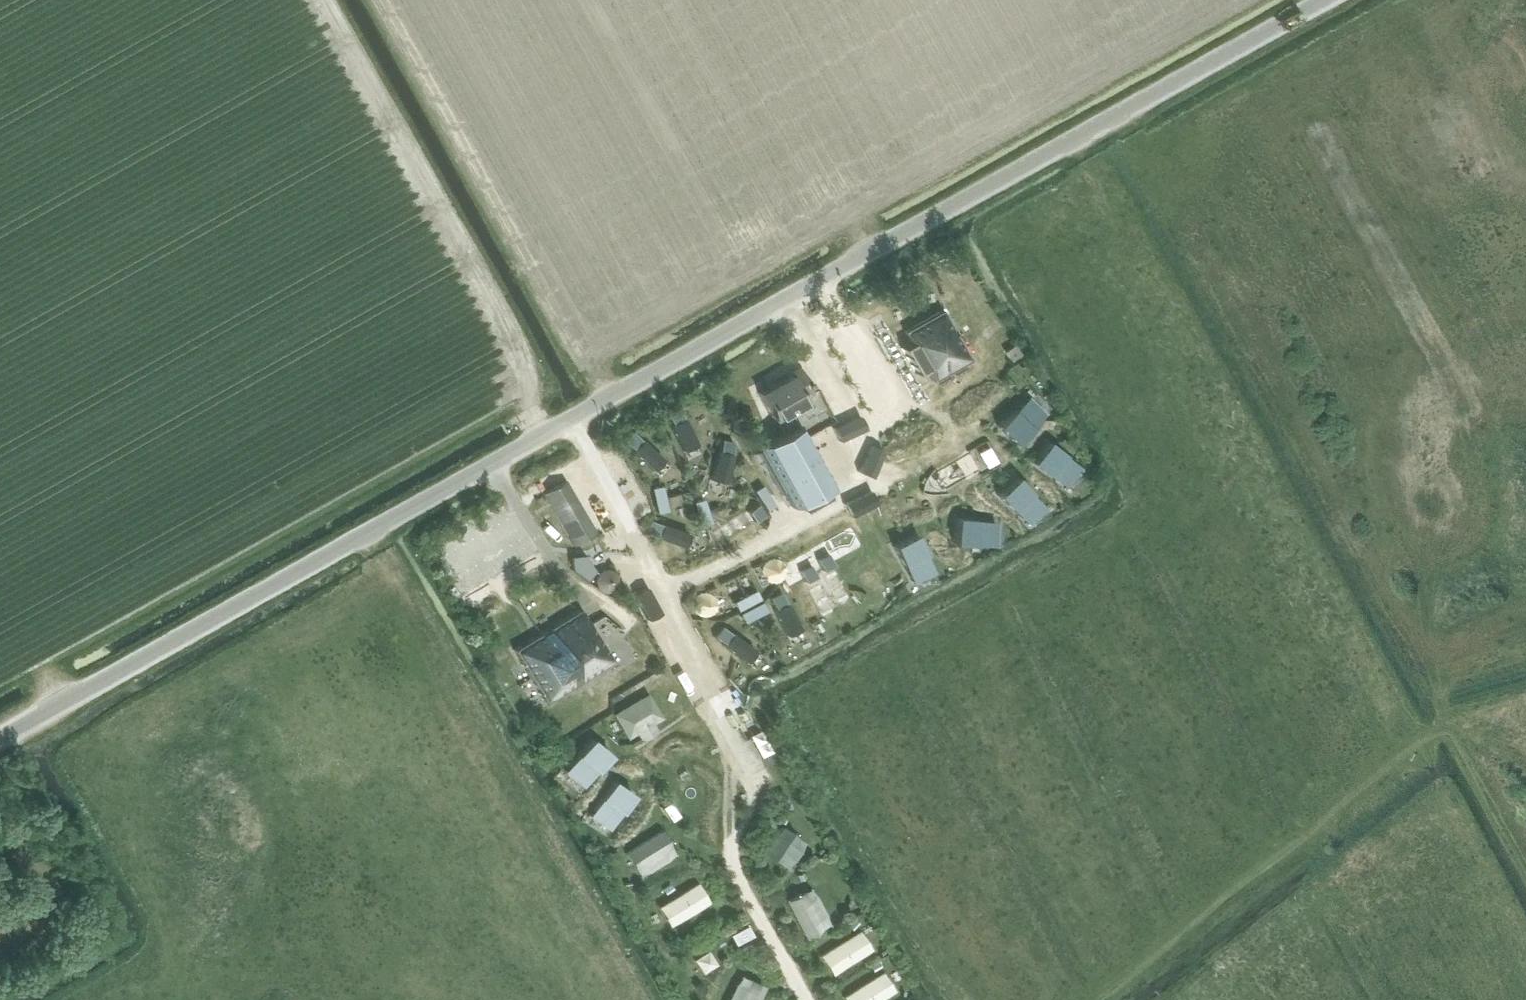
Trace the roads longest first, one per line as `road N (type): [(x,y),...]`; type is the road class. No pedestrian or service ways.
road 1 (unclassified): [(0,739),(1326,0)]
road 2 (track): [(755,785),(571,419)]

